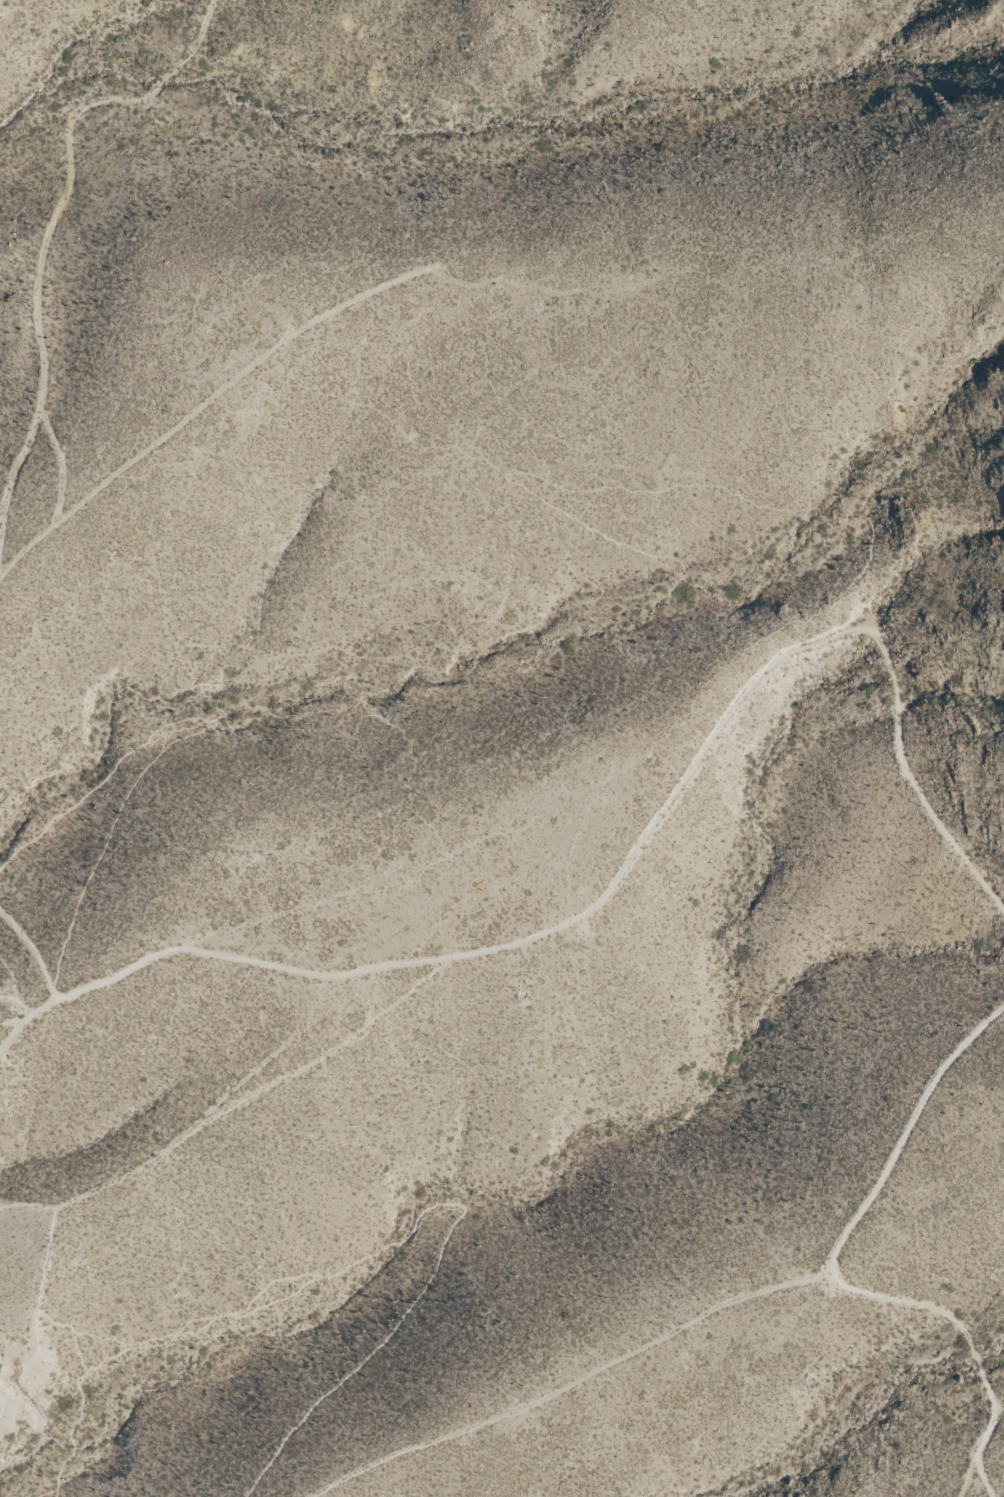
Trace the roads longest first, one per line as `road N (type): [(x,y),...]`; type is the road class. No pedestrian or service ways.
road 1 (track): [(1003,899),(903,756),(890,655),(872,628),(792,655),(760,680),(590,921),(506,952),(334,982),(176,954),(58,1001),(22,936),(0,914)]
road 2 (track): [(993,1496),(983,1466),(995,1409),(962,1325),(931,1306),(847,1287),(837,1275),(838,1250),(927,1099),(958,1050),(1003,1008)]
road 3 (track): [(837,1275),(704,1314),(529,1408),(385,1458),(316,1496)]

